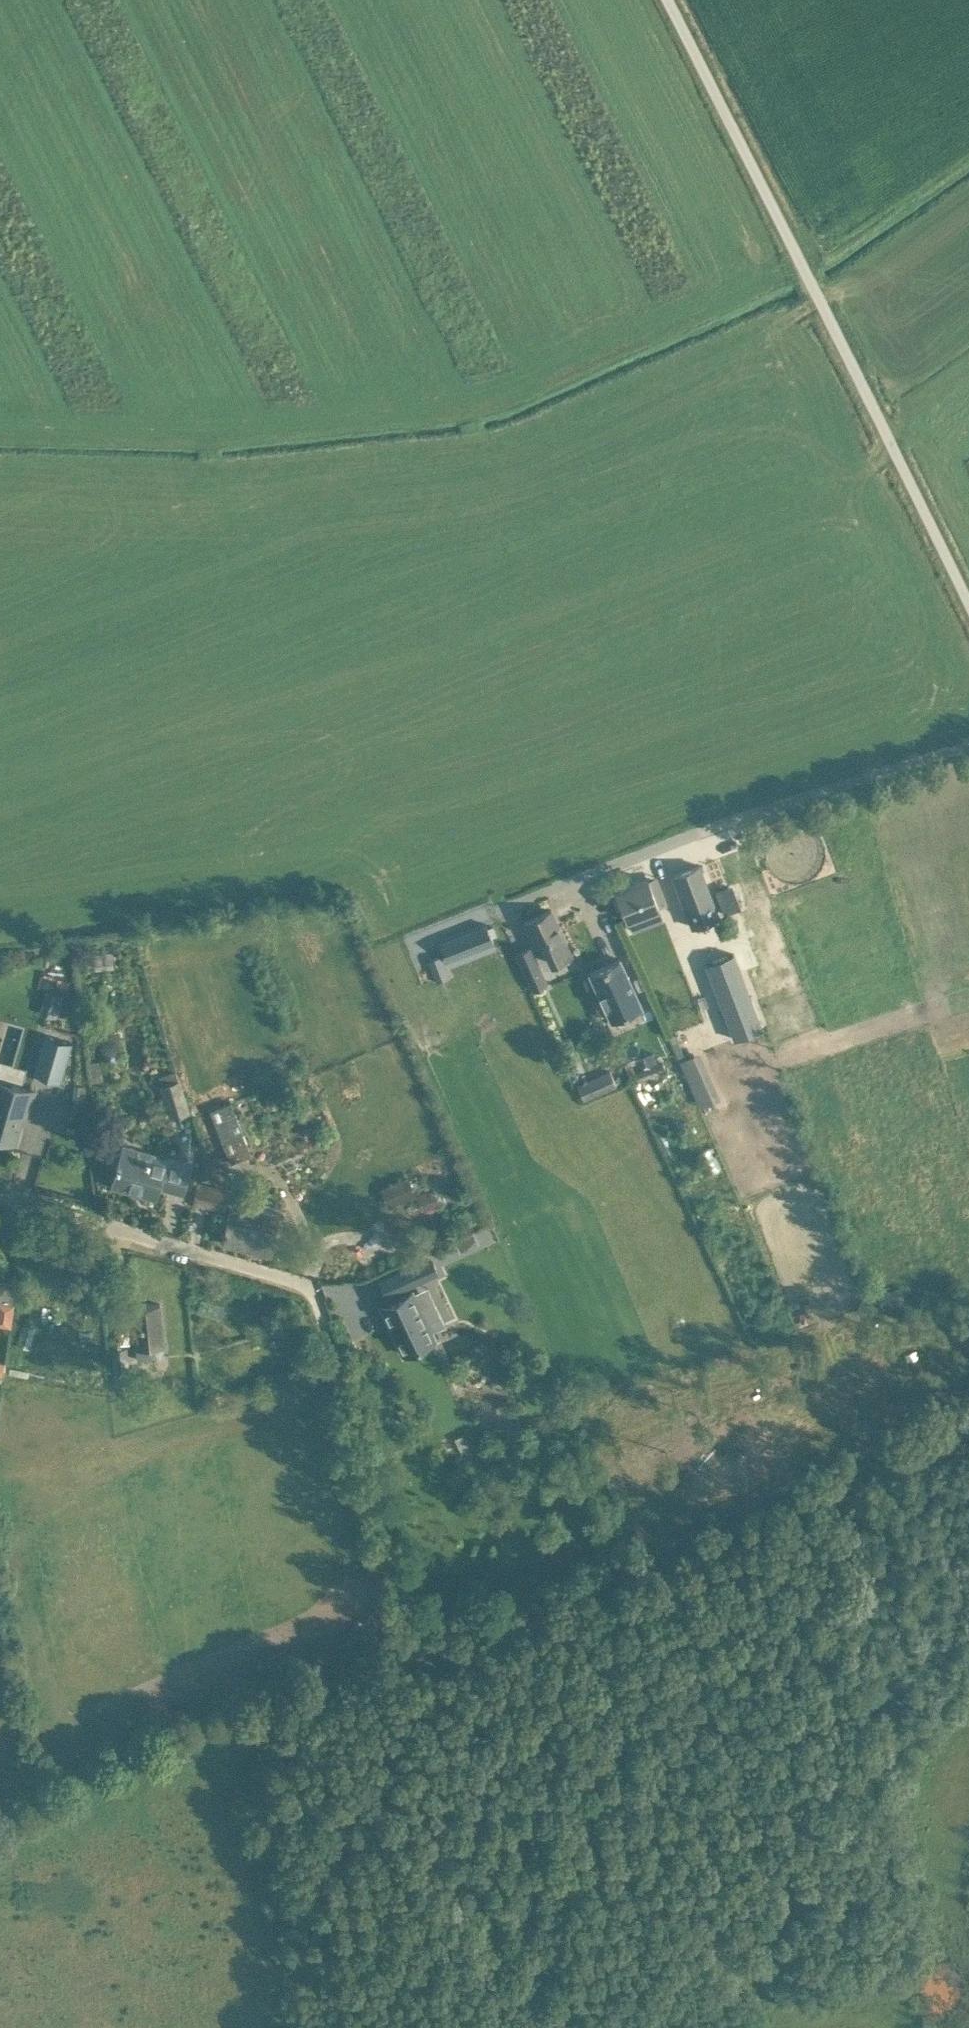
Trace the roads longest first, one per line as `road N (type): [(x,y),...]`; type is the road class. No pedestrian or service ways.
road 1 (unclassified): [(968,618),(661,0)]
road 2 (track): [(968,1394),(585,1593),(426,1650)]
road 3 (track): [(308,1284),(426,1650)]
road 4 (unclassified): [(308,1284),(0,1194)]
road 5 (track): [(426,1650),(300,1699),(271,1716),(264,1738)]

